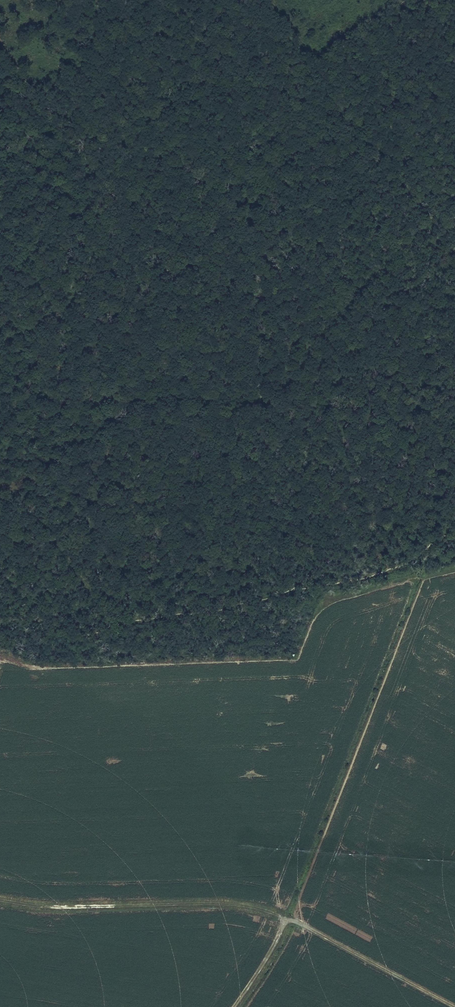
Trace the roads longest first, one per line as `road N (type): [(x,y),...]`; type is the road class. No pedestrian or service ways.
road 1 (track): [(454,1006),(281,915)]

